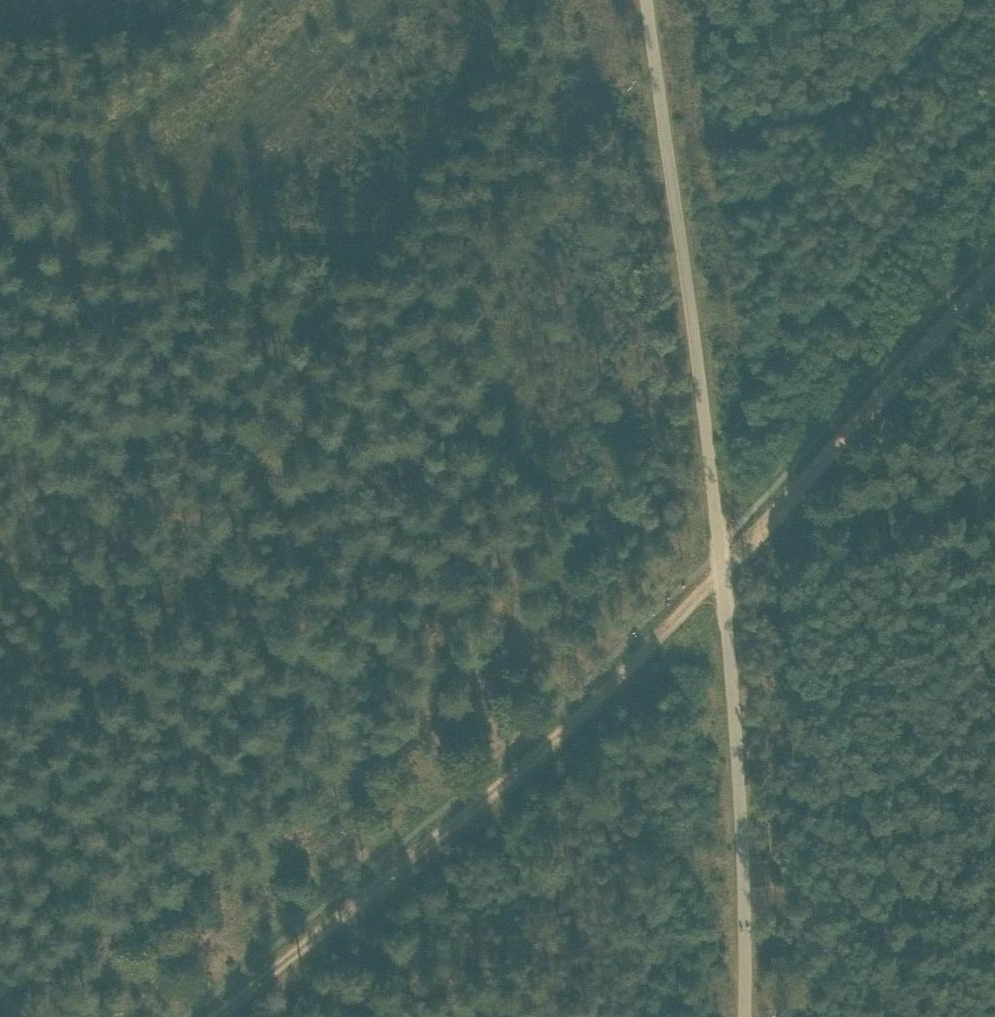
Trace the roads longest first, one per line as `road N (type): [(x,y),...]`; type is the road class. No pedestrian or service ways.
road 1 (track): [(723,573),(450,829),(217,1016)]
road 2 (track): [(723,573),(994,270)]

